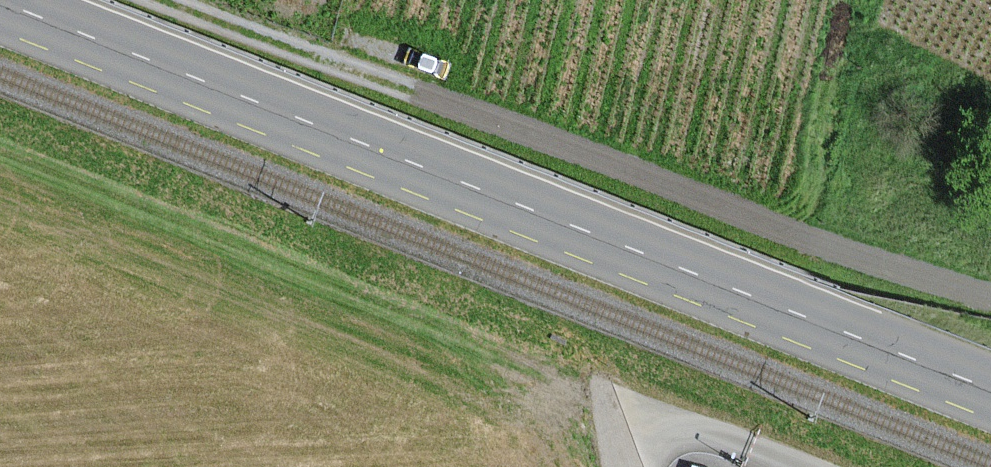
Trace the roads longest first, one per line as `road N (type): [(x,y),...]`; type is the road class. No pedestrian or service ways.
road 1 (secondary): [(0,5),(990,393)]
road 2 (track): [(658,440),(610,402),(0,159)]
road 3 (track): [(412,92),(159,0)]
road 4 (residential): [(629,466),(646,445),(700,436),(801,466)]

